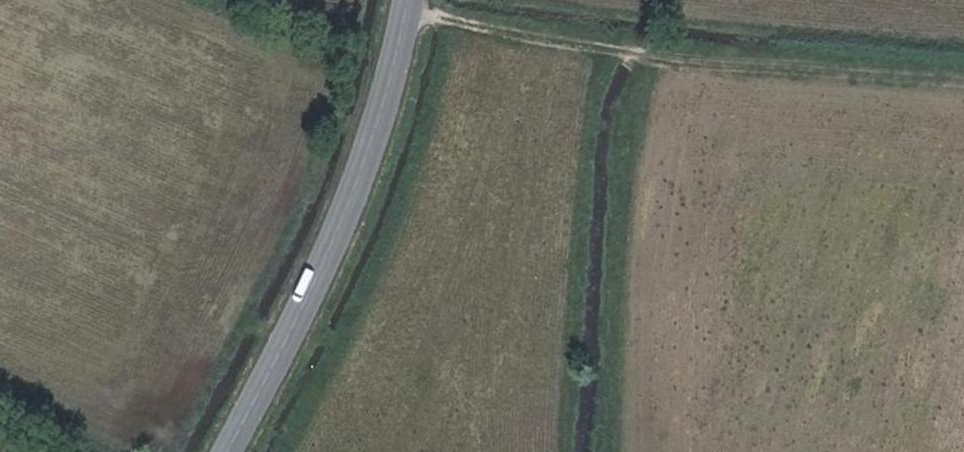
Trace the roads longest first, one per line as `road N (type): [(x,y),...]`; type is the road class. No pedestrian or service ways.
road 1 (secondary): [(232,451),(371,184),(414,0)]

